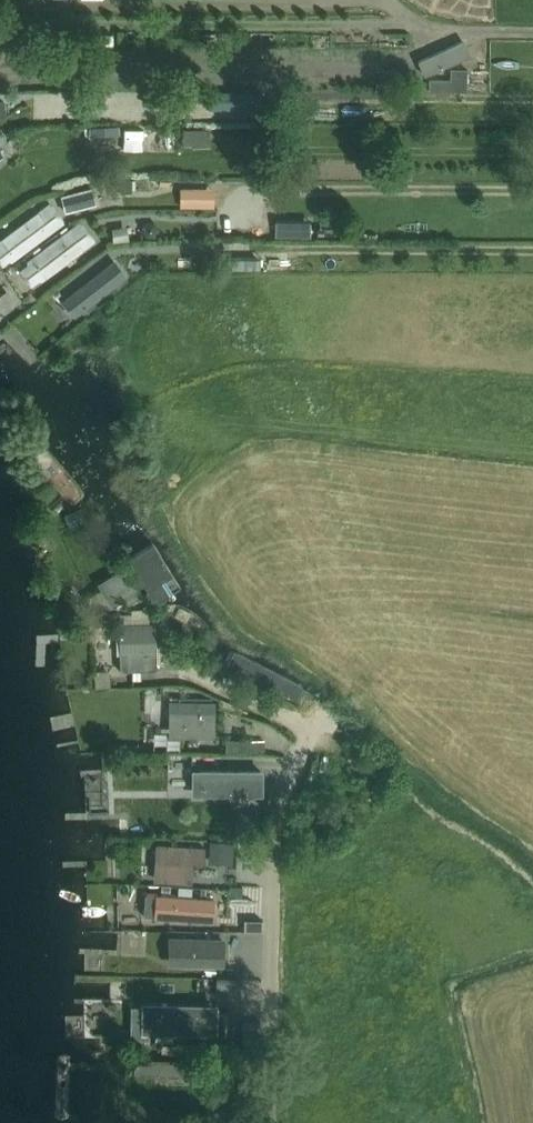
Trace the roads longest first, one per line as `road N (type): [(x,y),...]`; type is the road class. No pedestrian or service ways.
road 1 (track): [(302,749),(274,849),(270,1122)]

